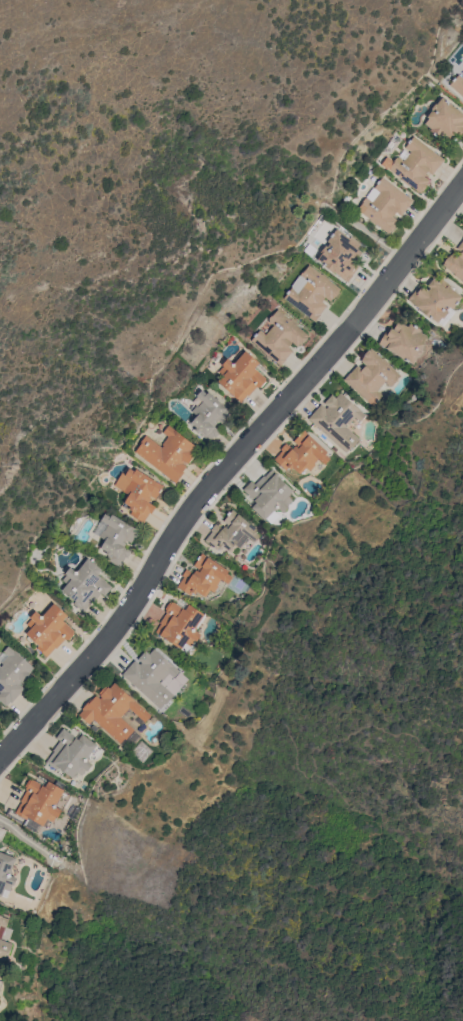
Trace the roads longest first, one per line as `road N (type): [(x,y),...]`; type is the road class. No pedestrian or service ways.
road 1 (residential): [(0,767),(119,639),(212,488),(287,410),(462,190)]

